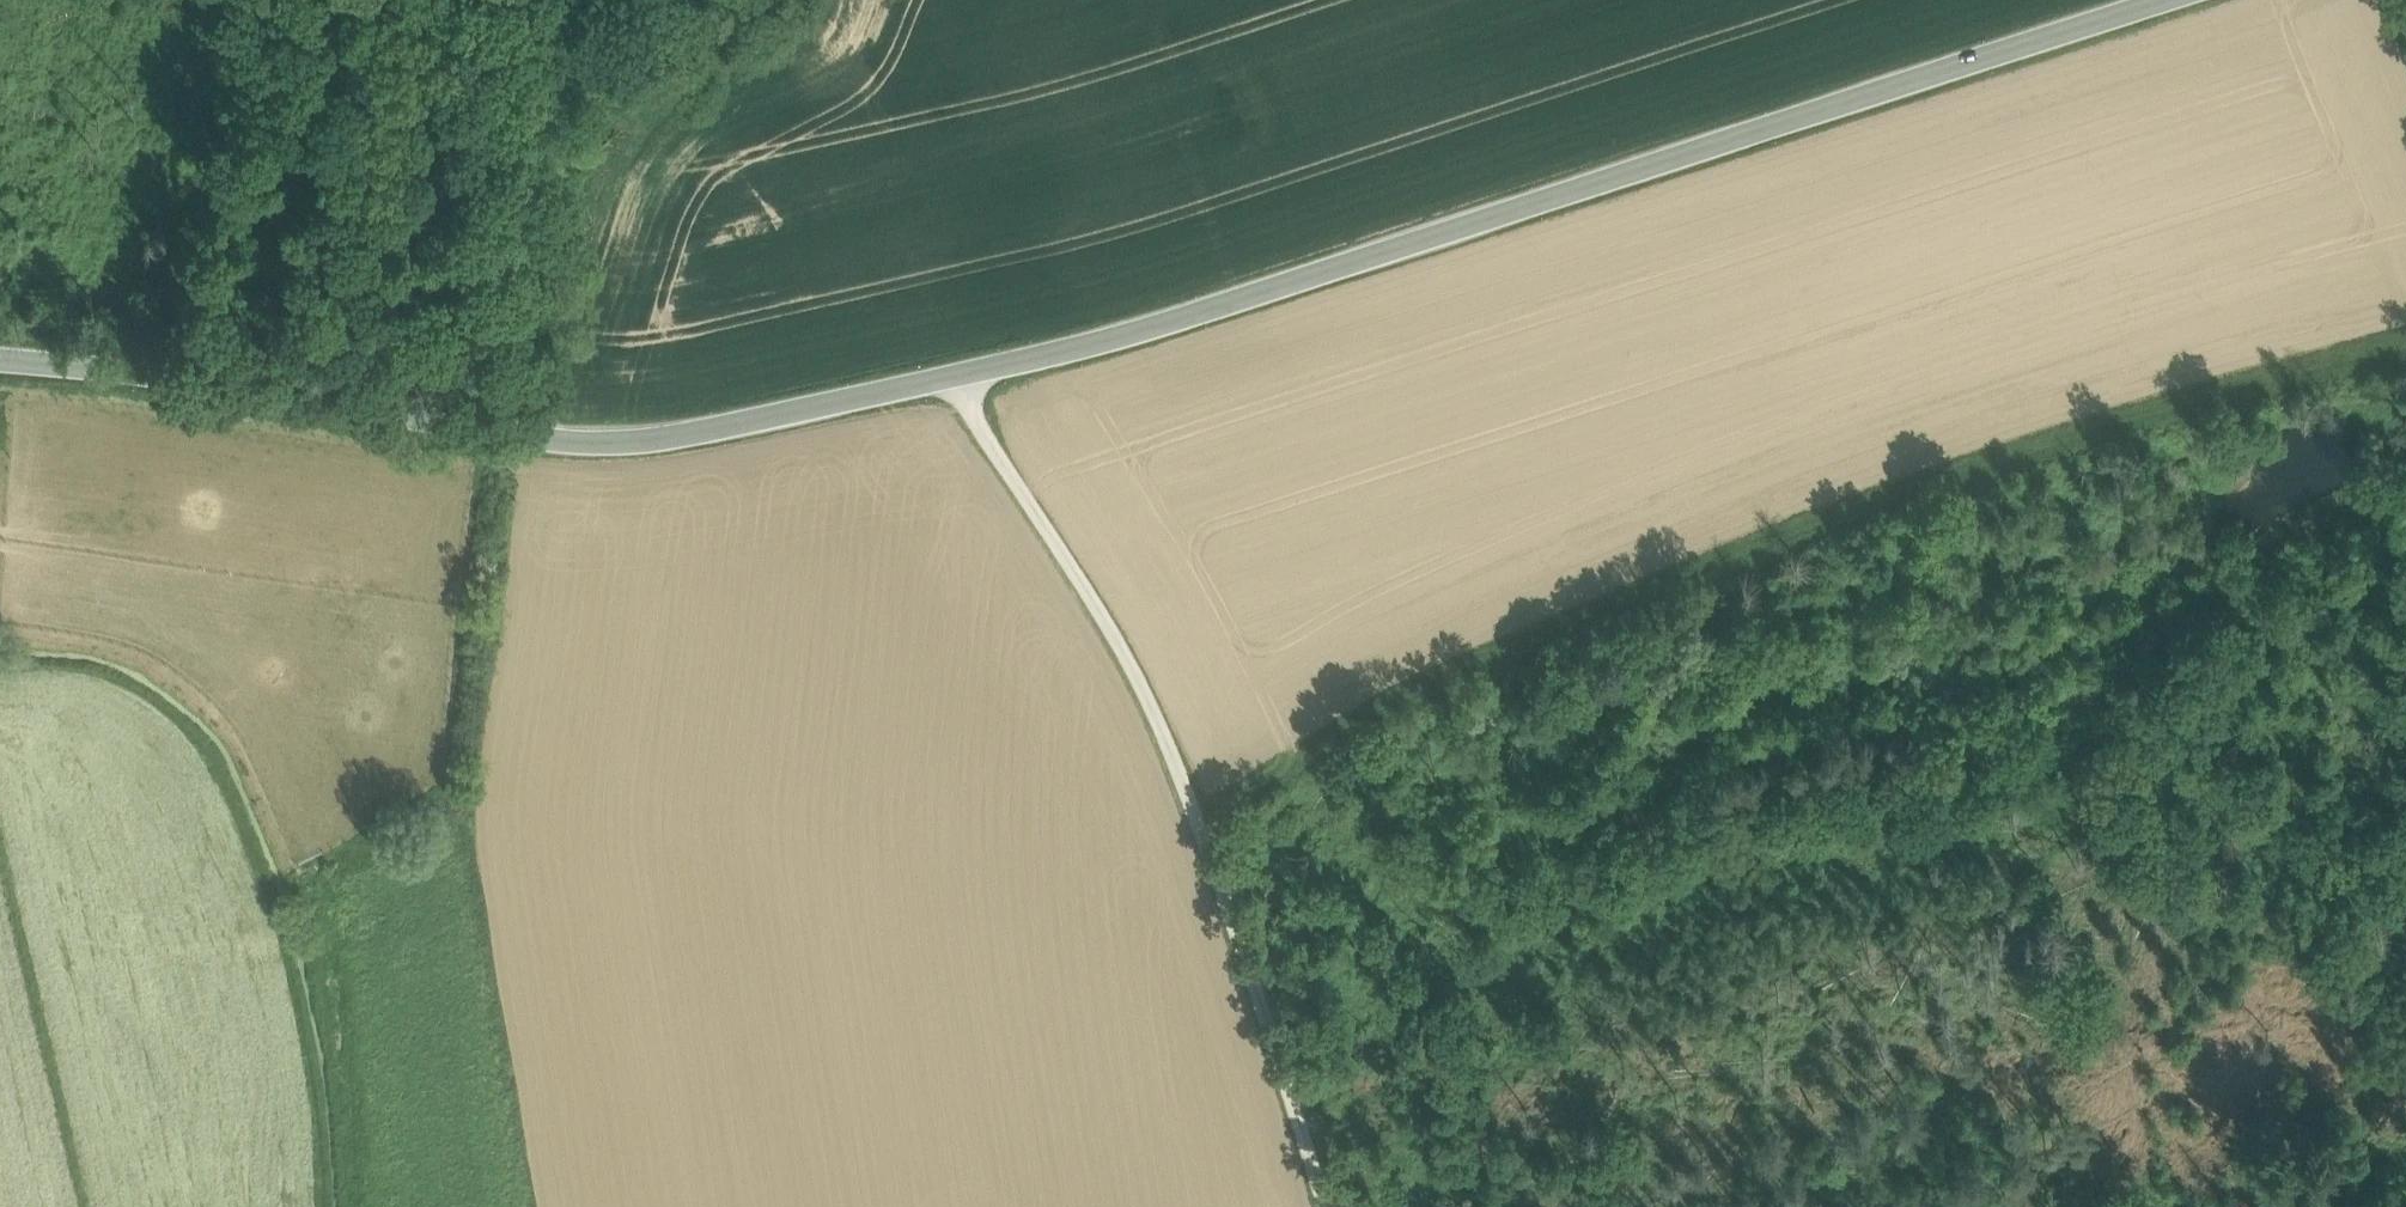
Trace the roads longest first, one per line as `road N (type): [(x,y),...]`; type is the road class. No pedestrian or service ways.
road 1 (secondary): [(0,357),(150,369),(524,439),(655,443),(1145,330),(2154,0)]
road 2 (track): [(946,376),(1125,656),(1276,1030),(1327,1206)]

